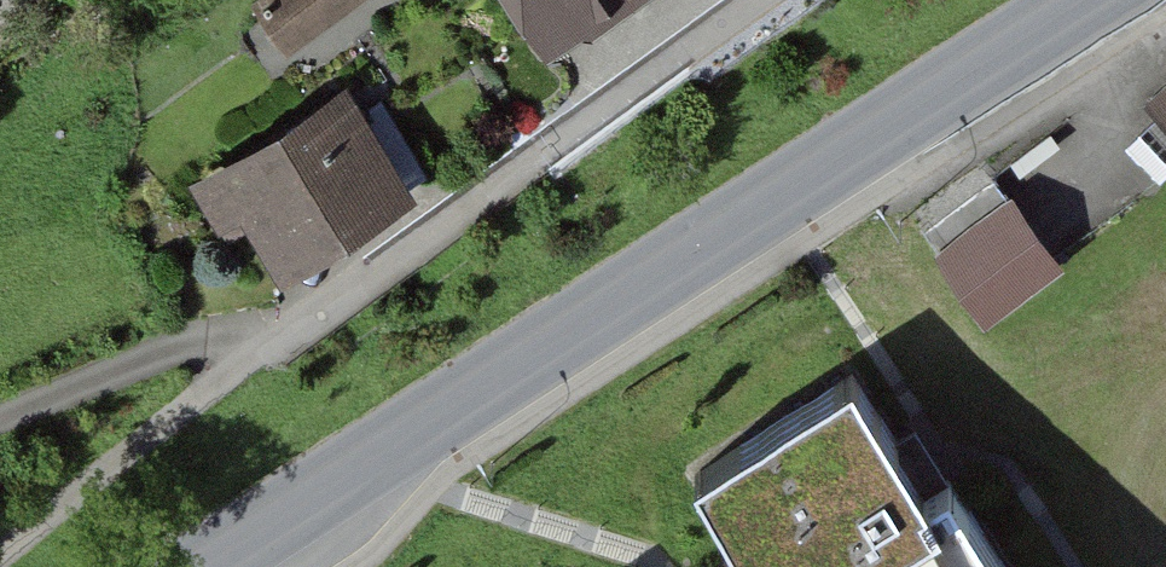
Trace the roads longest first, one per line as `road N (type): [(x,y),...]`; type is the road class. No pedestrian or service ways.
road 1 (secondary): [(1088,0),(208,566)]
road 2 (residential): [(767,0),(270,333)]

